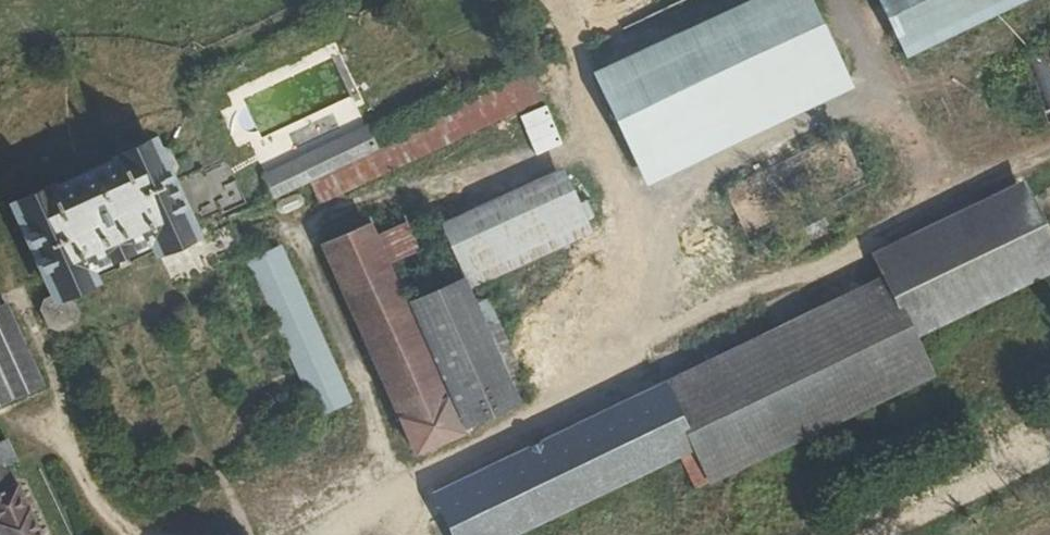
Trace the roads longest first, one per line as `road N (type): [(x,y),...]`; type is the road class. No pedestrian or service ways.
road 1 (residential): [(839,534),(1049,439)]

